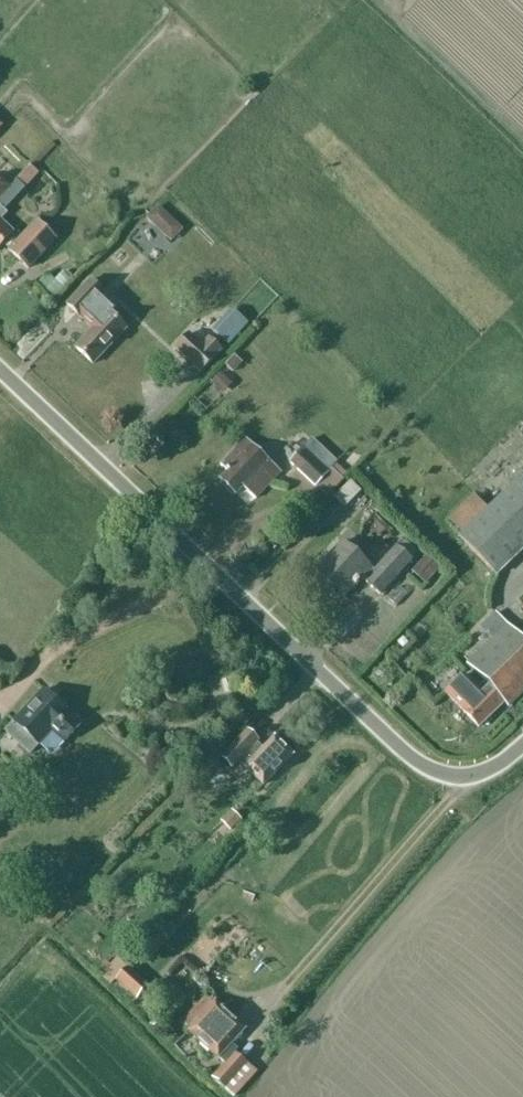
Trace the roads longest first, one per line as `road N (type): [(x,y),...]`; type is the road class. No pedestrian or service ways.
road 1 (unclassified): [(522,745),(468,776),(415,760),(0,369)]

